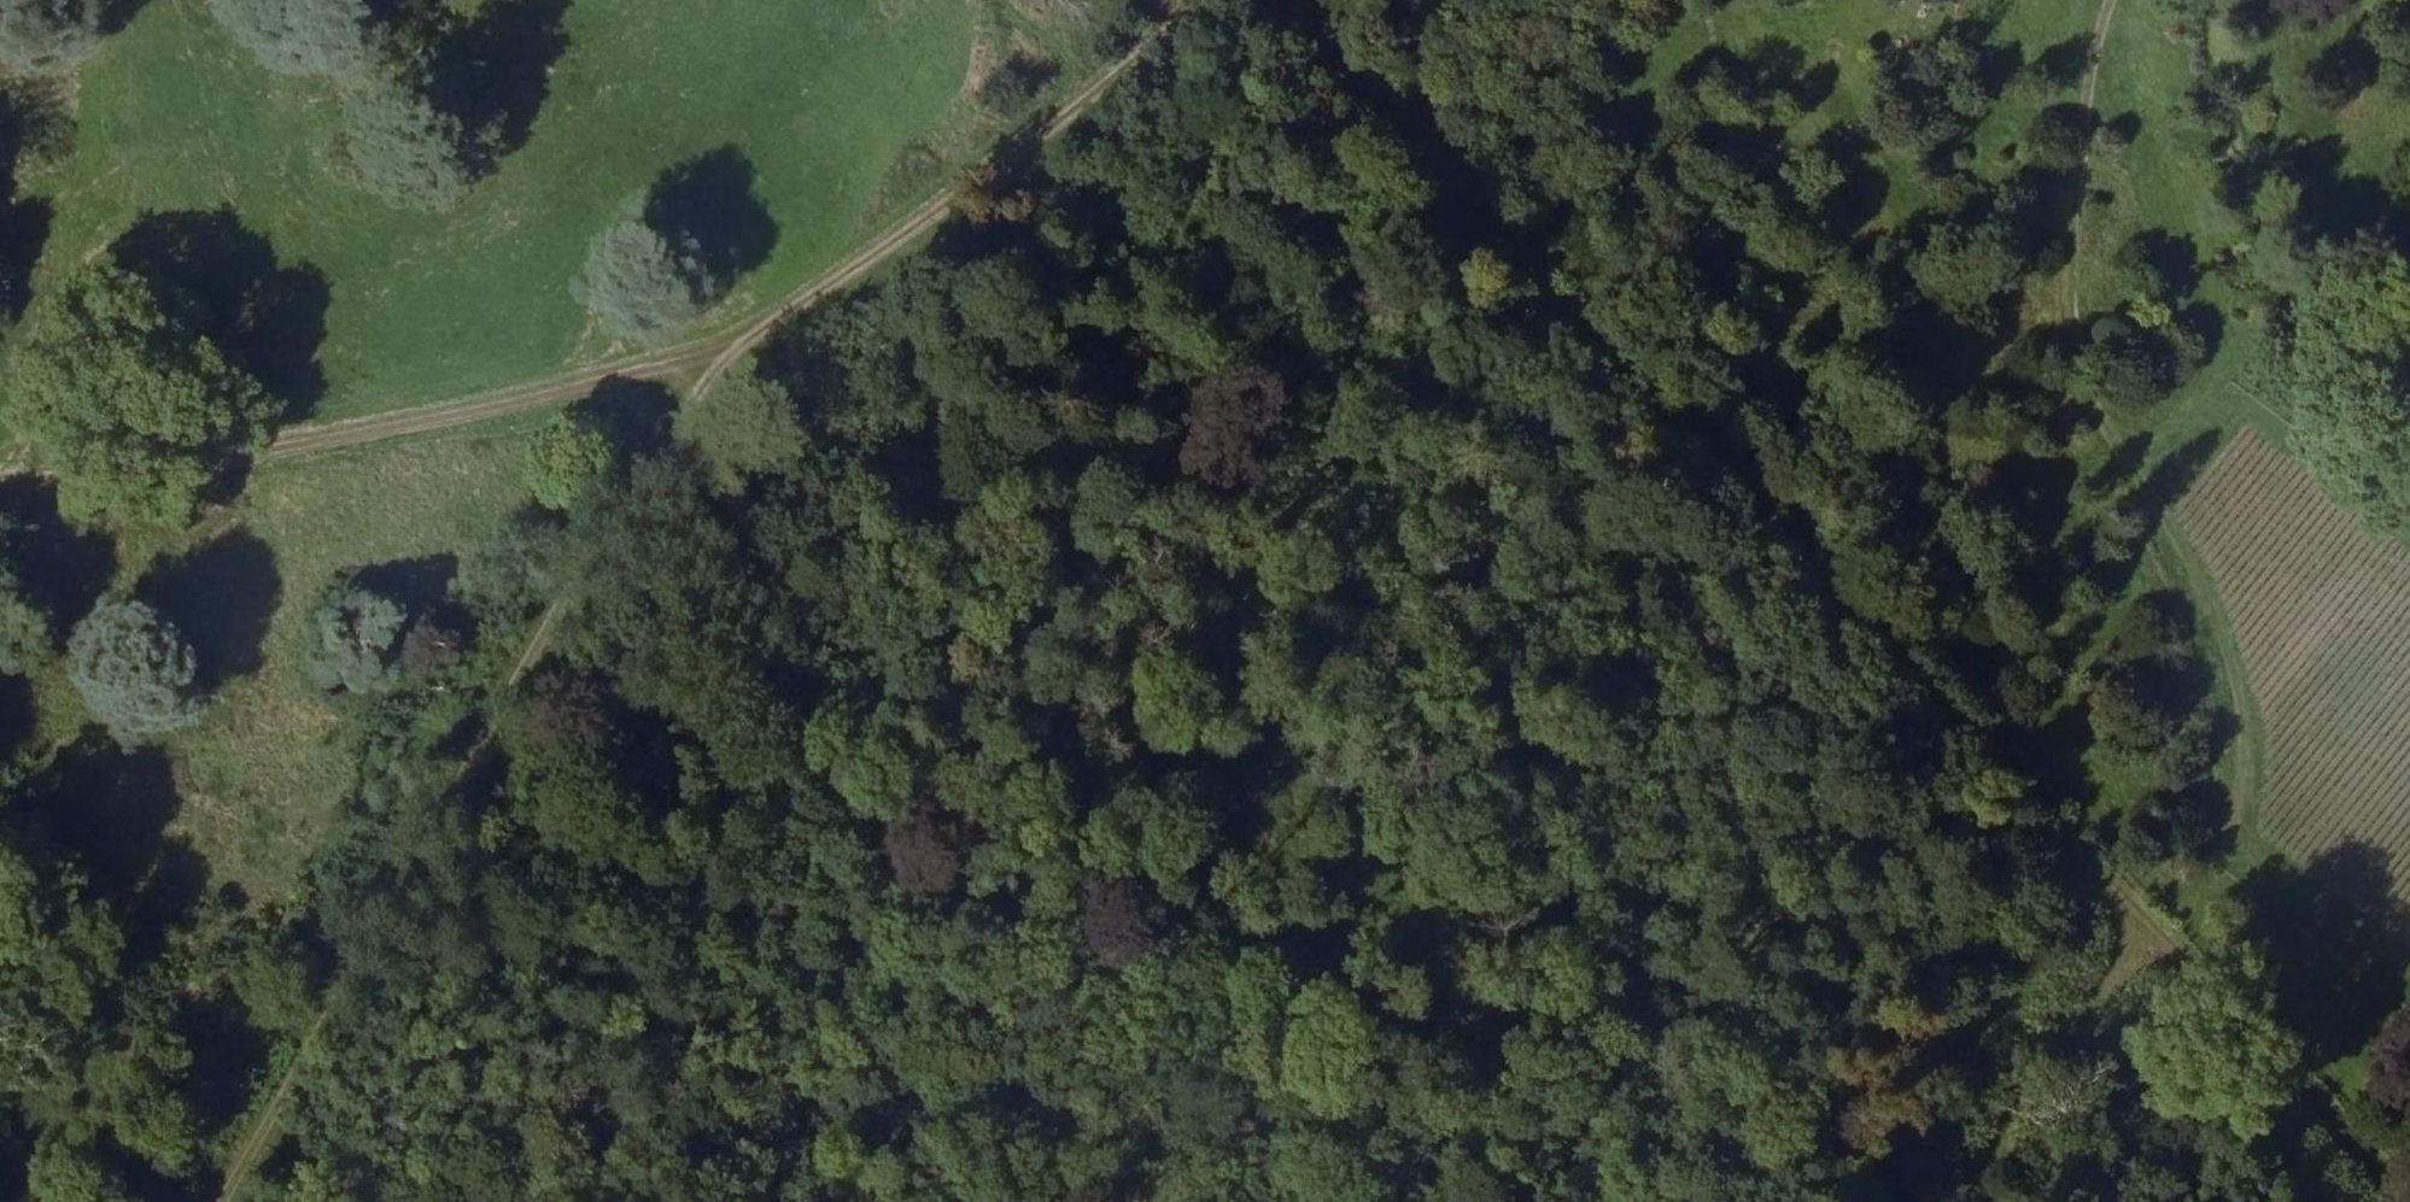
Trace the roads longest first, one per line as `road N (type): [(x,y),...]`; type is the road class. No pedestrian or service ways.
road 1 (track): [(2409,1193),(2176,939),(1967,729),(1787,523),(1284,0)]
road 2 (track): [(2113,0),(2094,53),(2056,248),(2058,343),(2075,388),(2236,668),(2249,715),(2245,782),(2205,875),(2029,1081),(1963,1201)]
road 3 (track): [(0,496),(323,445),(714,362),(820,301),(1072,124),(1208,0)]
road 4 (track): [(714,362),(704,406),(546,656),(239,1201)]
road 5 (track): [(845,1201),(745,794),(713,727),(646,505)]

